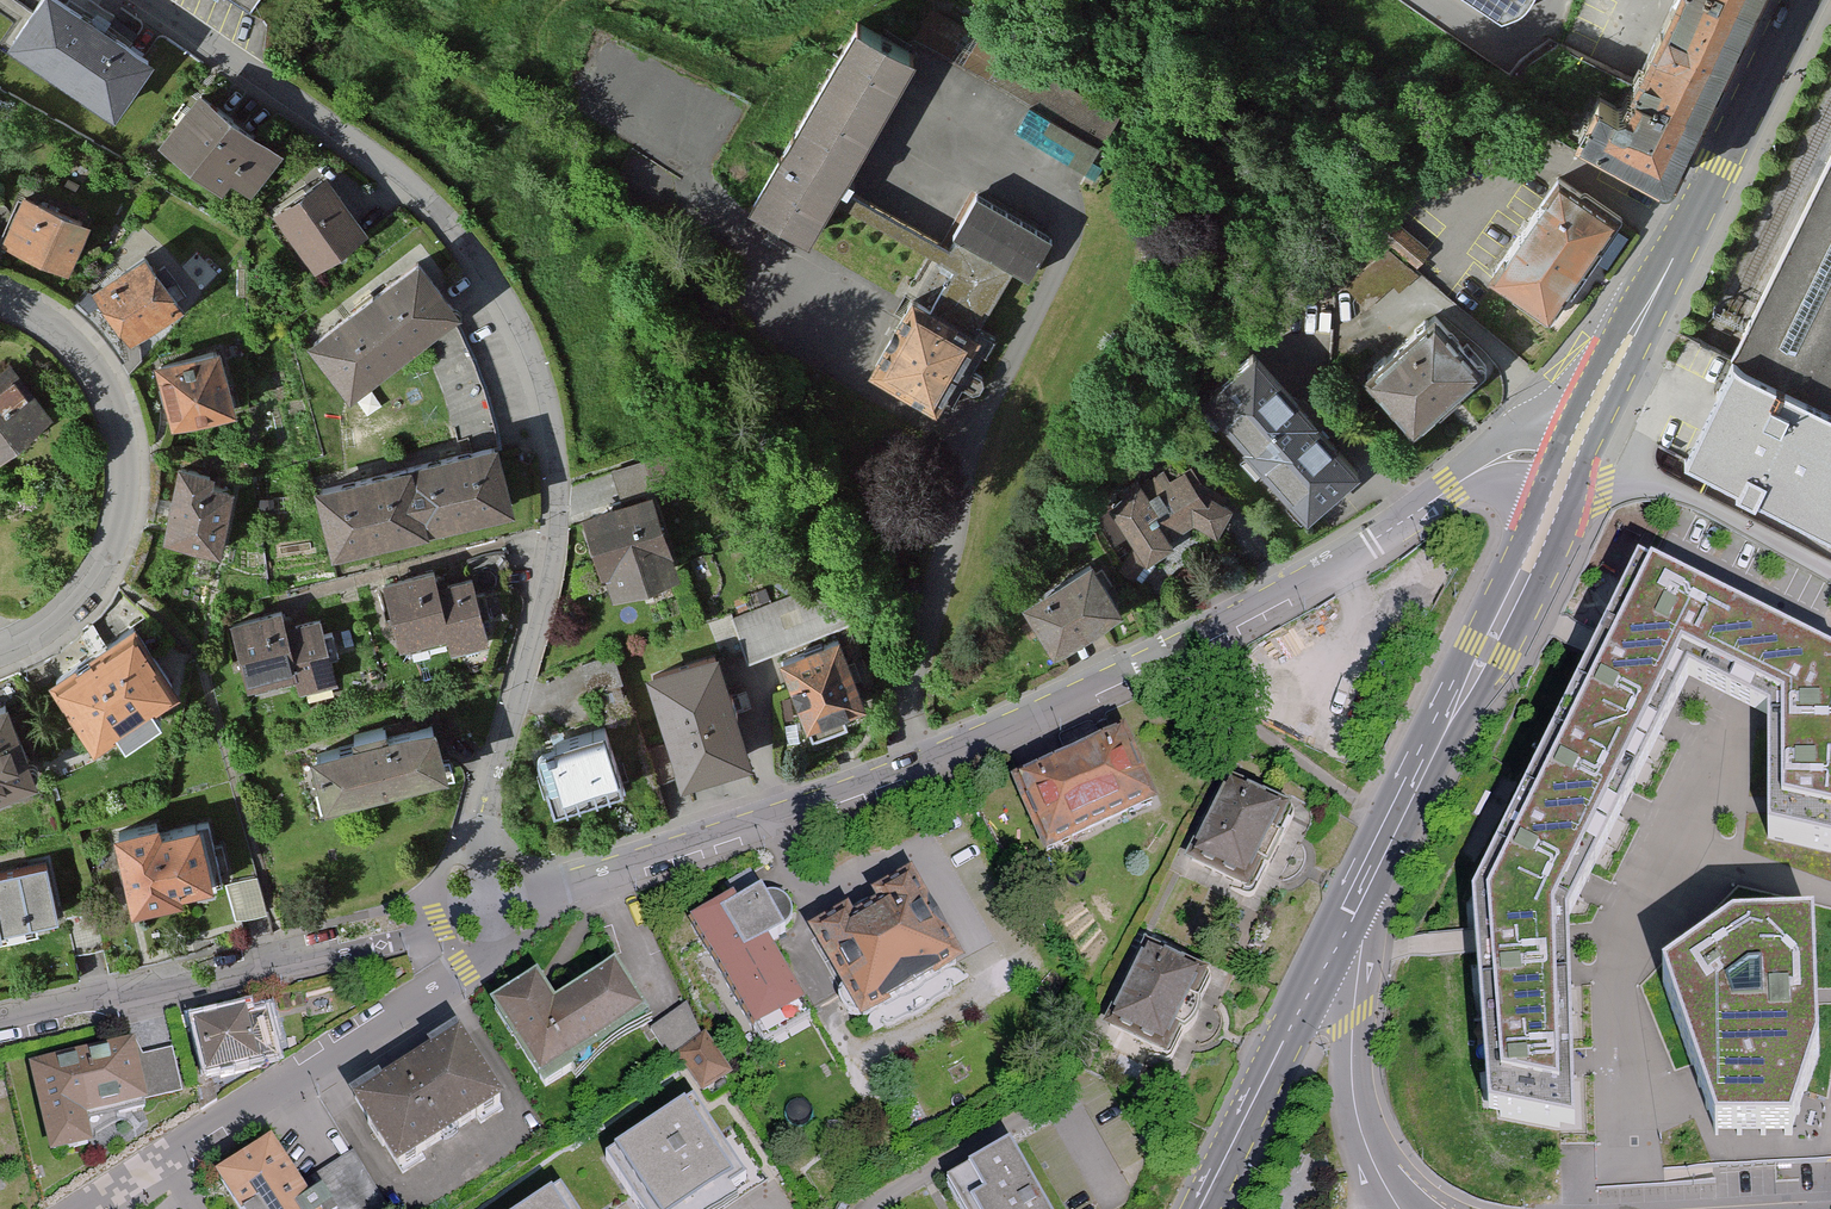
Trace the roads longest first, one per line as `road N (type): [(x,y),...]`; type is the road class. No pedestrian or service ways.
road 1 (residential): [(486,902),(908,766),(1314,574),(1485,466),(1516,458),(1573,471)]
road 2 (residential): [(486,902),(476,853),(557,532),(551,415),(537,359),(497,283),(432,203),(337,128),(144,0)]
road 3 (secondary): [(1801,0),(1573,471)]
road 4 (residential): [(97,1208),(469,971),(493,938),(486,902)]
road 5 (residential): [(0,1025),(443,925),(486,902)]
road 6 (secondary): [(1573,471),(1357,917)]
road 7 (residential): [(0,292),(66,328),(126,421),(130,517),(97,587),(66,615),(0,648)]
road 8 (residential): [(1119,1208),(1064,1100),(882,1208)]
road 9 (secondary): [(1357,917),(1203,1208)]
road 10 (tertiary): [(1357,917),(1354,1086),(1366,1147),(1398,1208)]
road 11 (track): [(621,0),(713,42),(768,51),(792,40),(805,20)]

